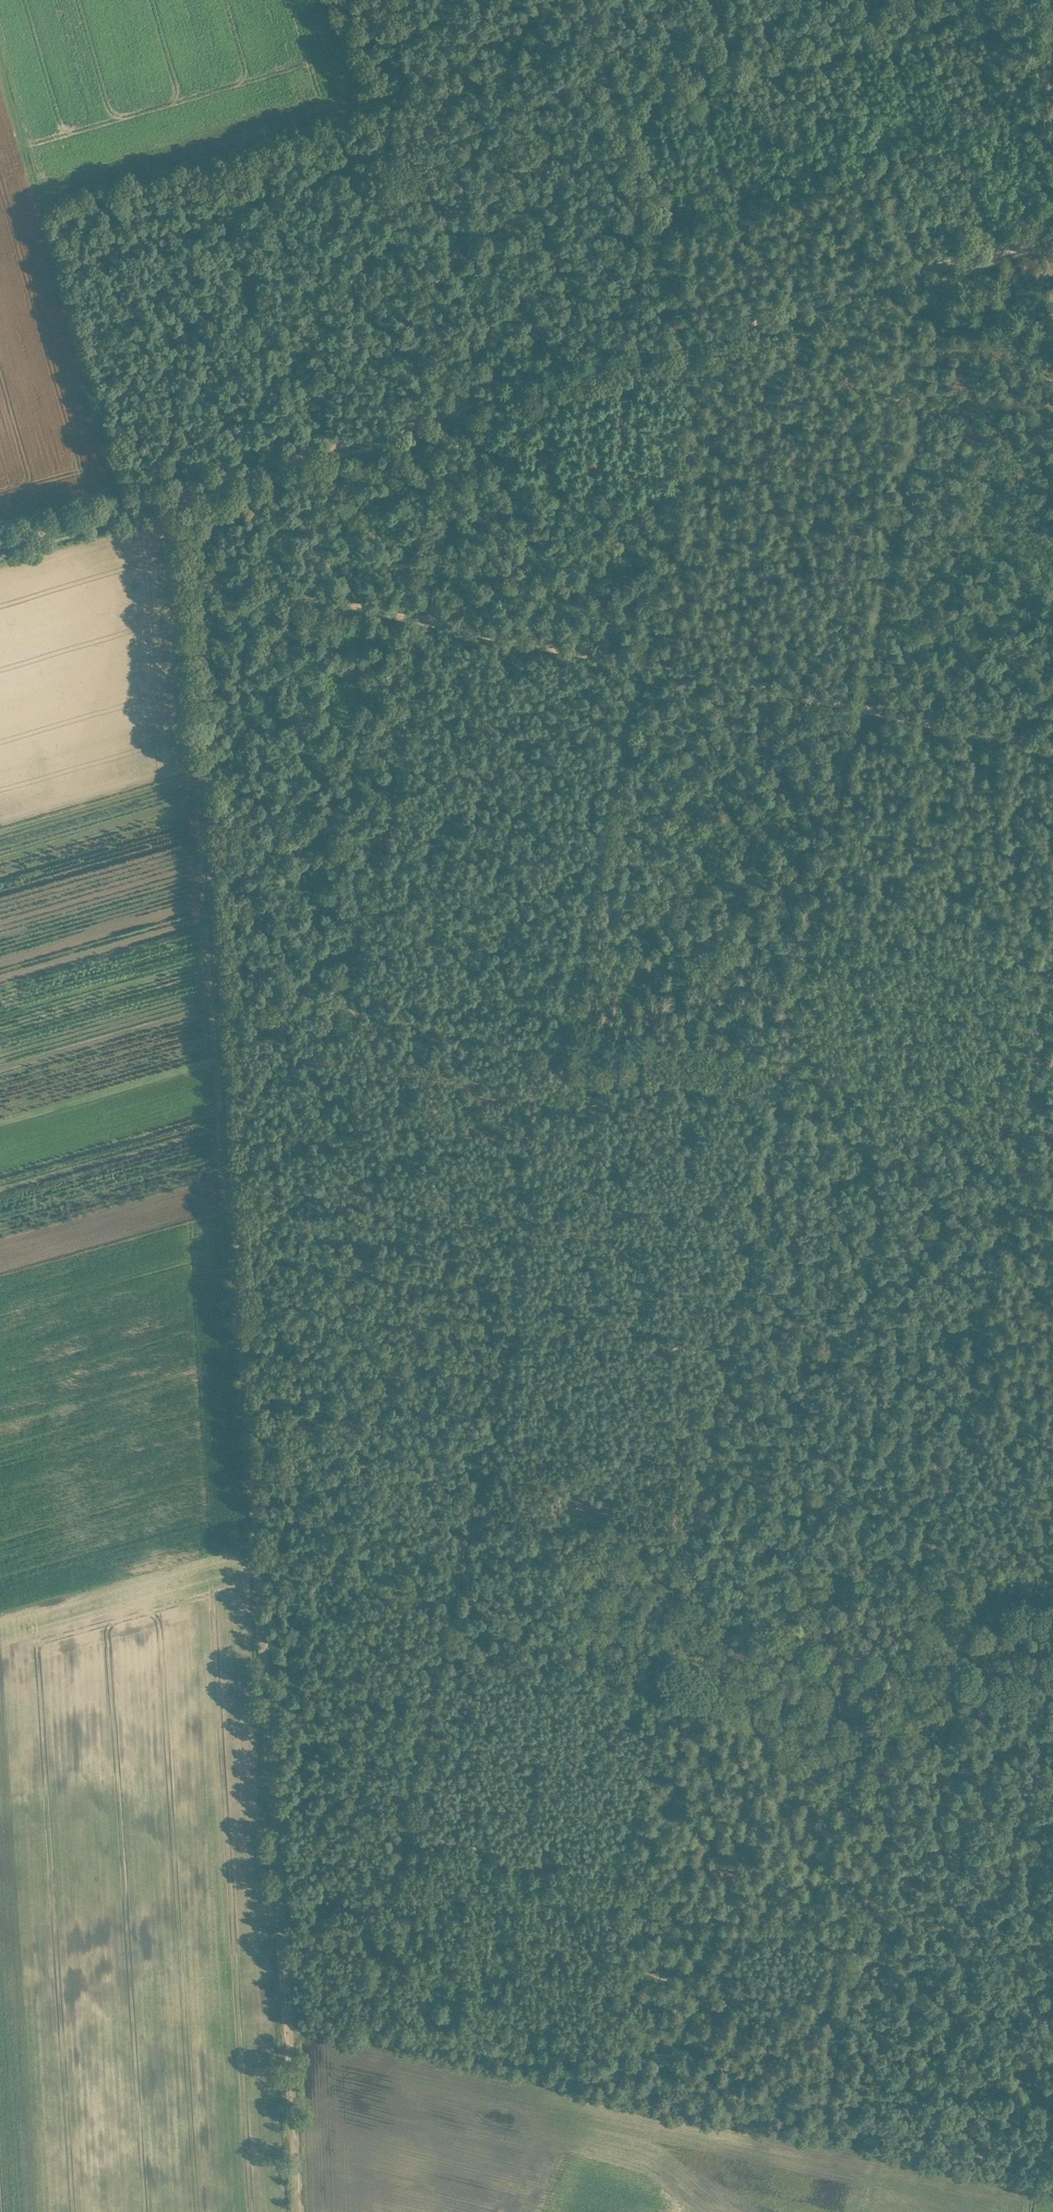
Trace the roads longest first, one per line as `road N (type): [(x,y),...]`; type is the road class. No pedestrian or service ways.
road 1 (track): [(190,489),(300,2211)]
road 2 (track): [(0,546),(463,407)]
road 3 (track): [(684,342),(1052,229)]
road 4 (track): [(594,0),(684,342)]
road 5 (track): [(463,407),(684,342)]

